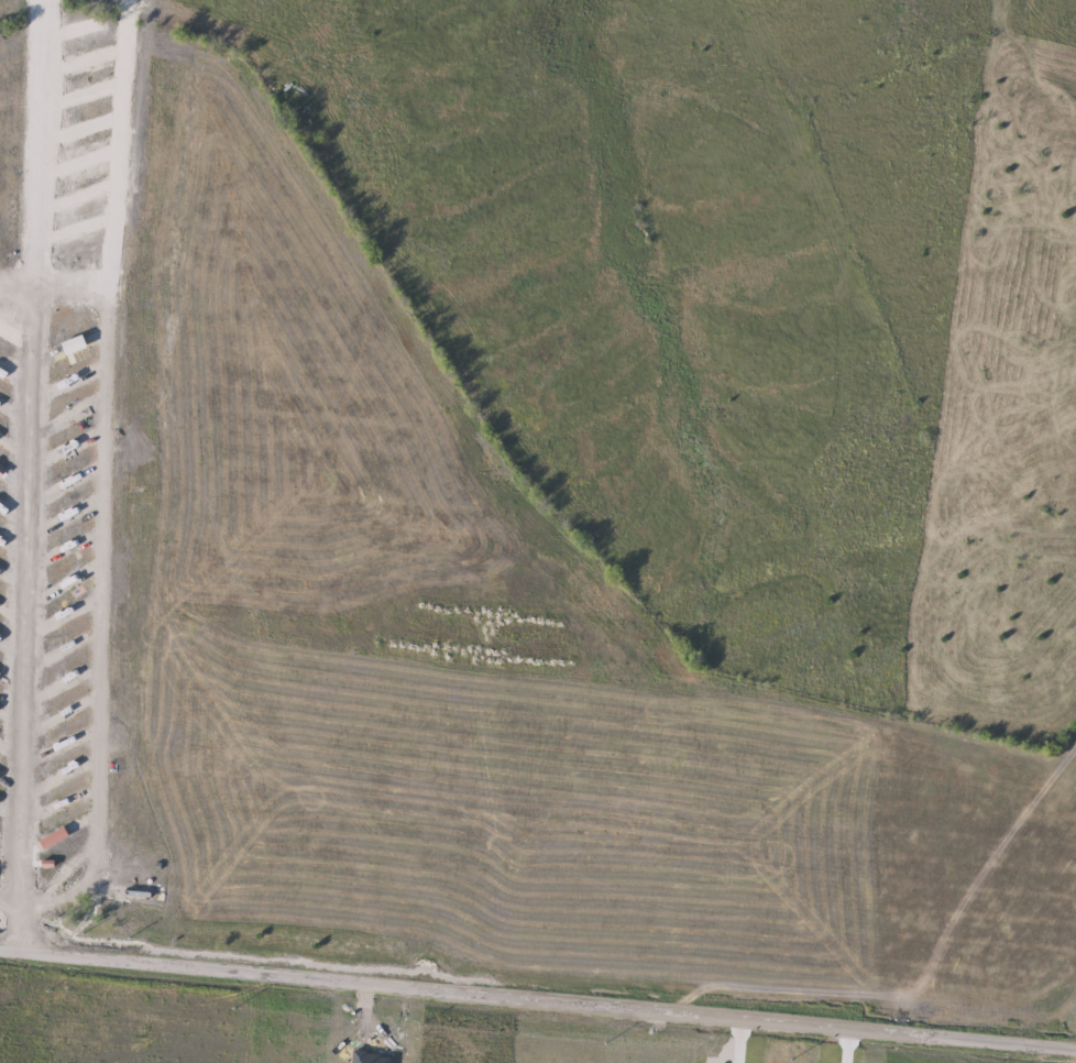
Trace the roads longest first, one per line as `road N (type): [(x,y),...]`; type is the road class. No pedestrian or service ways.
road 1 (residential): [(0,949),(1075,1048)]

